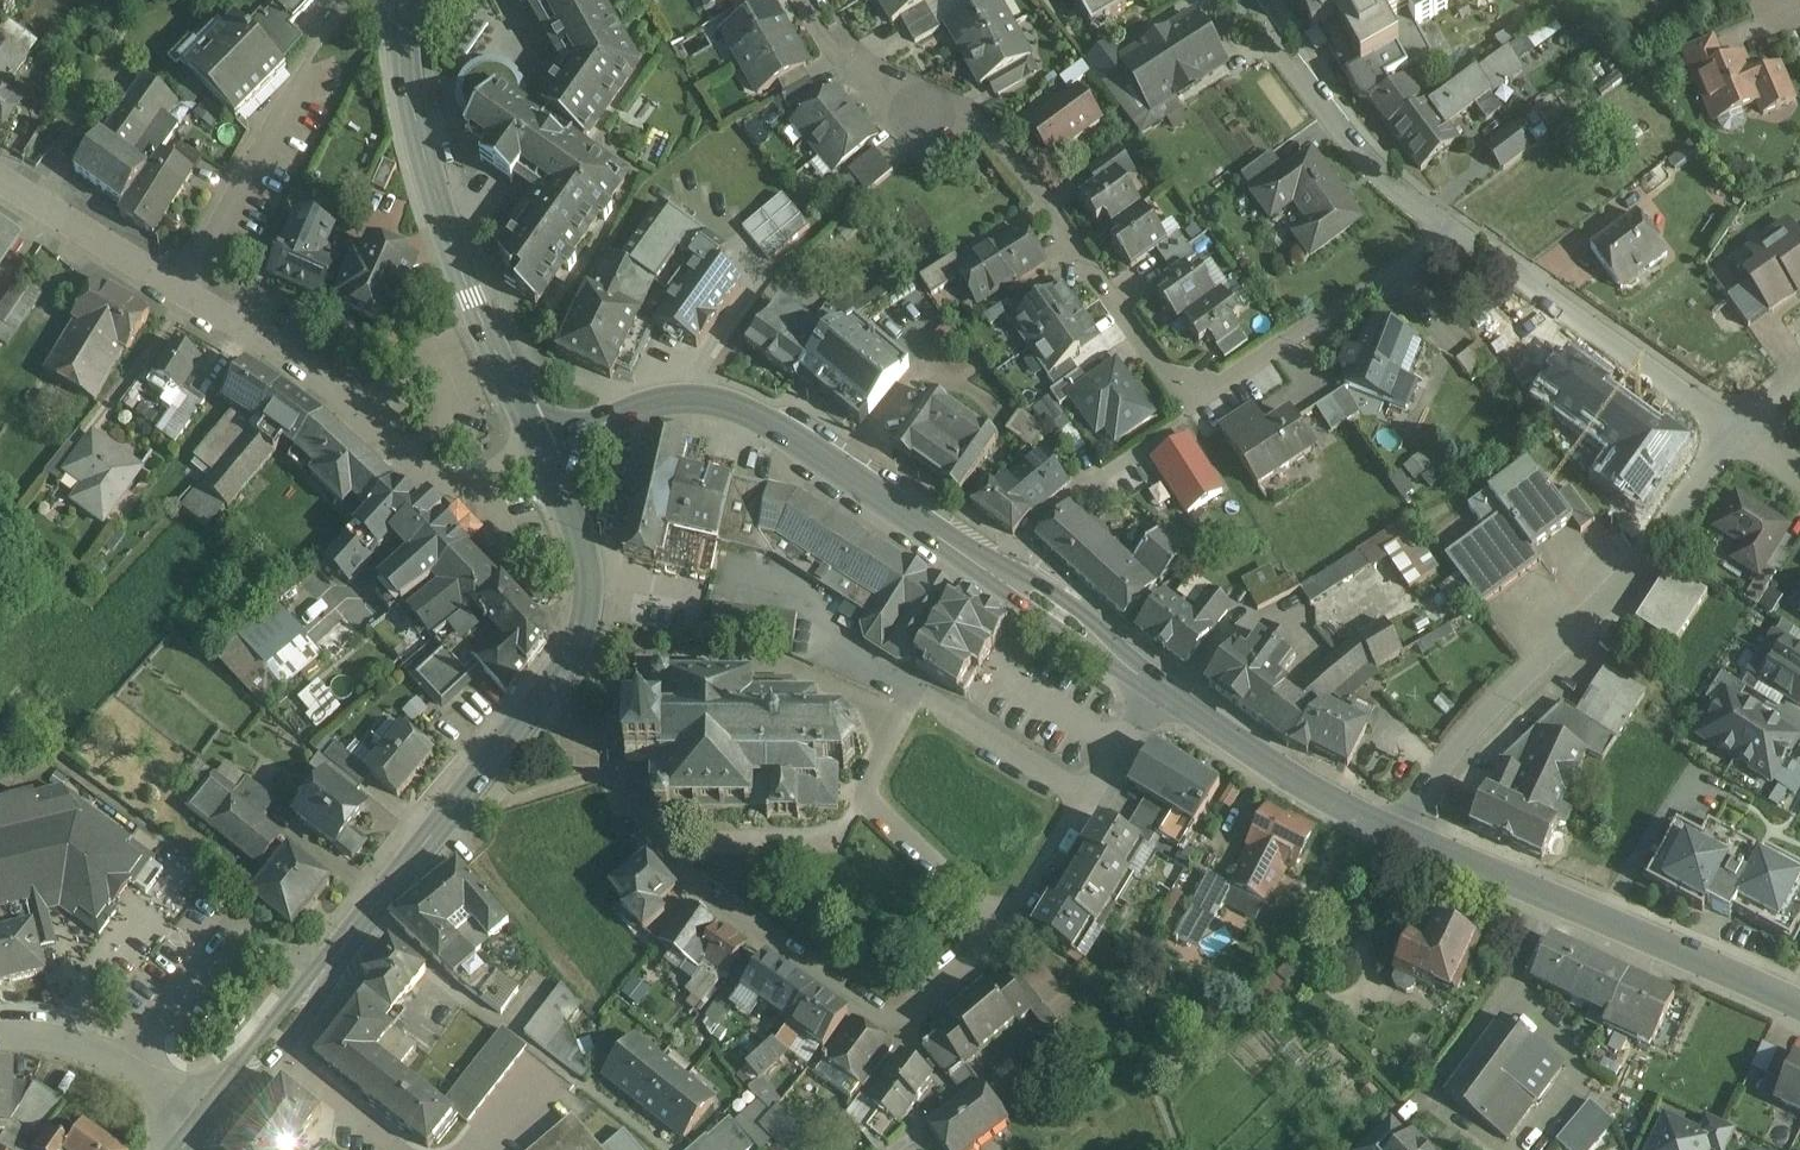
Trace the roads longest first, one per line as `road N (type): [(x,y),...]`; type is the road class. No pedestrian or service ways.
road 1 (secondary): [(546,459),(653,405),(702,400),(756,412),(1160,688)]
road 2 (residential): [(546,459),(483,482),(453,481),(247,328),(0,175)]
road 3 (residential): [(547,693),(690,879),(893,1026),(994,925)]
road 4 (residential): [(1190,404),(985,136),(924,114),(857,66),(808,0)]
road 5 (secondary): [(204,1121),(547,693)]
road 6 (residential): [(1738,430),(1612,597),(1462,737),(1397,832)]
road 7 (residential): [(1091,800),(915,690),(852,800),(994,925)]
road 8 (secondary): [(546,459),(451,244),(412,102),(406,19)]
road 9 (secondary): [(1397,832),(1799,1006)]
road 10 (residential): [(1451,230),(1738,430)]
road 11 (residential): [(1451,230),(1190,404)]
road 12 (residential): [(1244,0),(1352,144),(1451,230)]
road 13 (secondary): [(1160,688),(1281,769),(1397,832)]
road 14 (secondary): [(547,693),(580,636),(587,596),(580,538),(546,459)]
road 15 (residential): [(0,1034),(77,1043),(204,1121)]
road 16 (residential): [(994,925),(1091,800)]
road 17 (residential): [(1091,800),(1160,688)]

